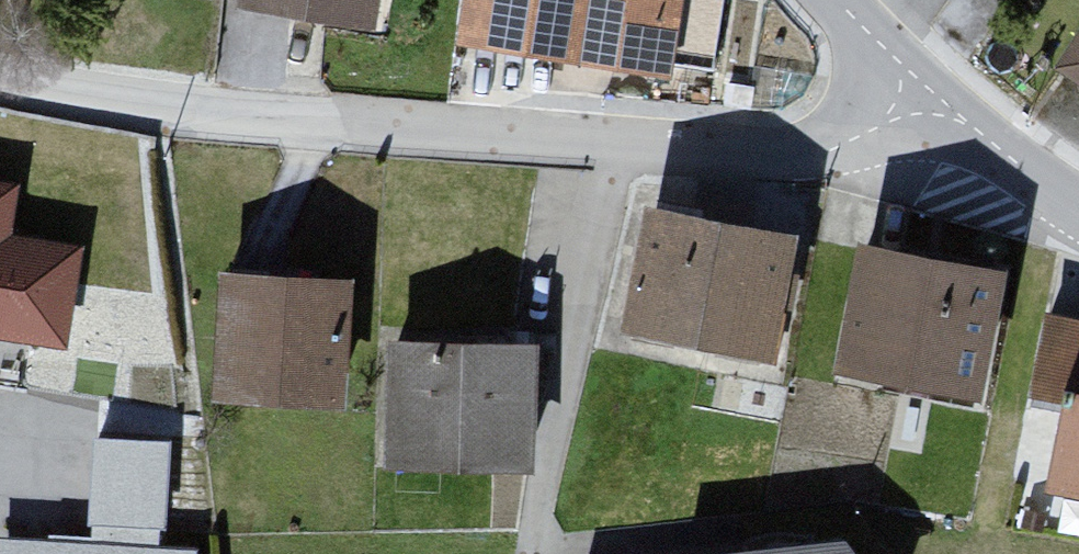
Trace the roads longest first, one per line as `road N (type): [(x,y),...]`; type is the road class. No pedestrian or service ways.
road 1 (residential): [(931,94),(878,128),(763,151),(184,109),(0,69)]
road 2 (residential): [(931,94),(1078,207)]
road 3 (residential): [(840,0),(931,94)]

